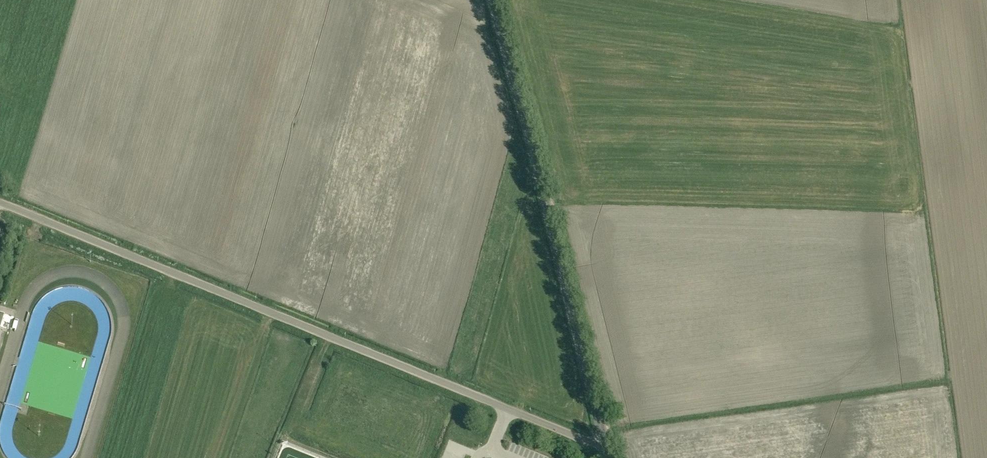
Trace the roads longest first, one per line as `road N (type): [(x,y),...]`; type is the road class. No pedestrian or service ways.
road 1 (unclassified): [(0,203),(605,447)]
road 2 (unclassified): [(605,447),(493,0)]

